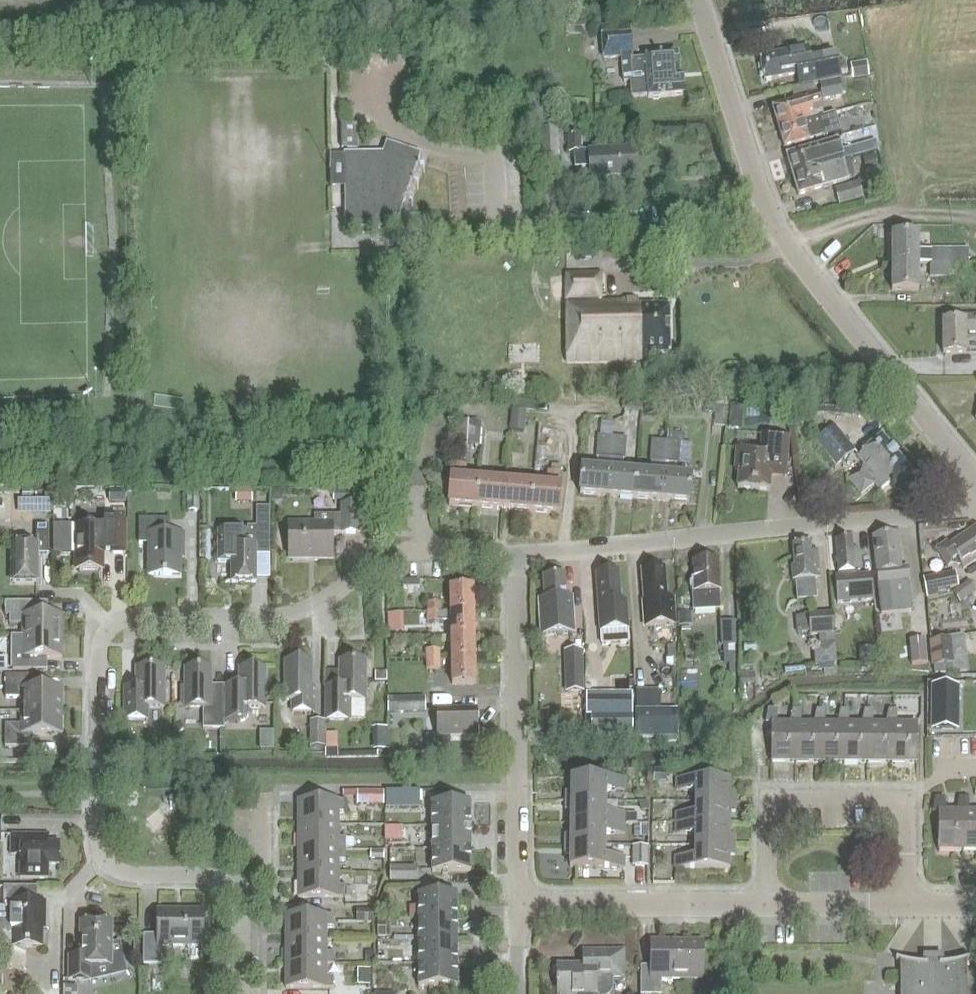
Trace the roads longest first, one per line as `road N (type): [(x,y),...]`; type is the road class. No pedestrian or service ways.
road 1 (residential): [(237,886),(208,875),(115,871),(100,853),(102,648),(110,633),(142,617),(303,610),(426,552),(515,559)]
road 2 (unclassified): [(515,559),(975,507)]
road 3 (residential): [(767,906),(767,801),(908,801),(909,905)]
road 4 (residential): [(517,905),(515,559)]
road 5 (unclassified): [(975,487),(767,213)]
road 6 (unclassified): [(458,242),(739,228),(767,213)]
road 7 (residential): [(517,905),(767,906)]
road 8 (unclassified): [(767,213),(699,0)]
road 9 (residential): [(767,906),(909,905)]

